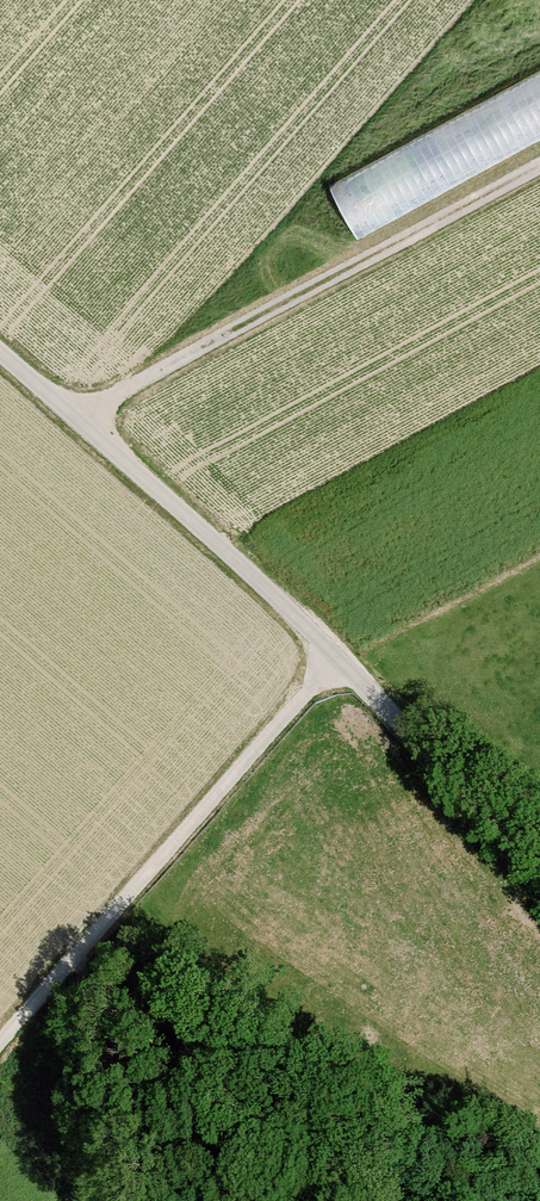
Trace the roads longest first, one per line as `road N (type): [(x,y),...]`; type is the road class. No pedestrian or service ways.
road 1 (track): [(539,165),(75,417)]
road 2 (track): [(0,1052),(338,661)]
road 3 (track): [(0,351),(338,661)]
road 4 (unclassified): [(539,879),(338,661)]

